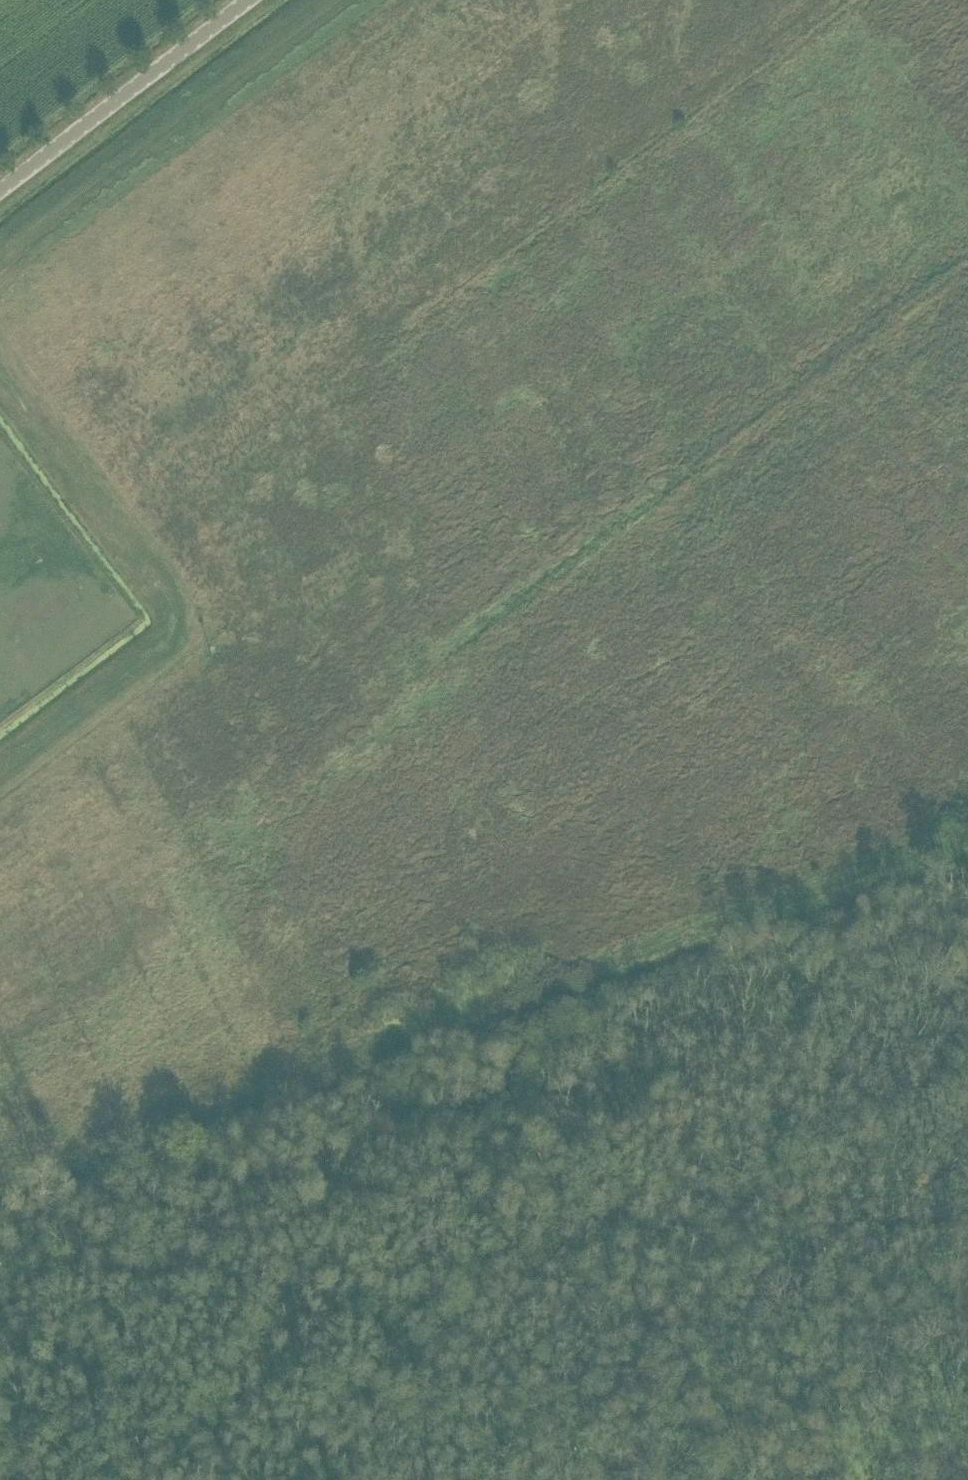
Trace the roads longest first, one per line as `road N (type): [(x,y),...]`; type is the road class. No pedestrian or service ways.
road 1 (residential): [(250,0),(0,191)]

